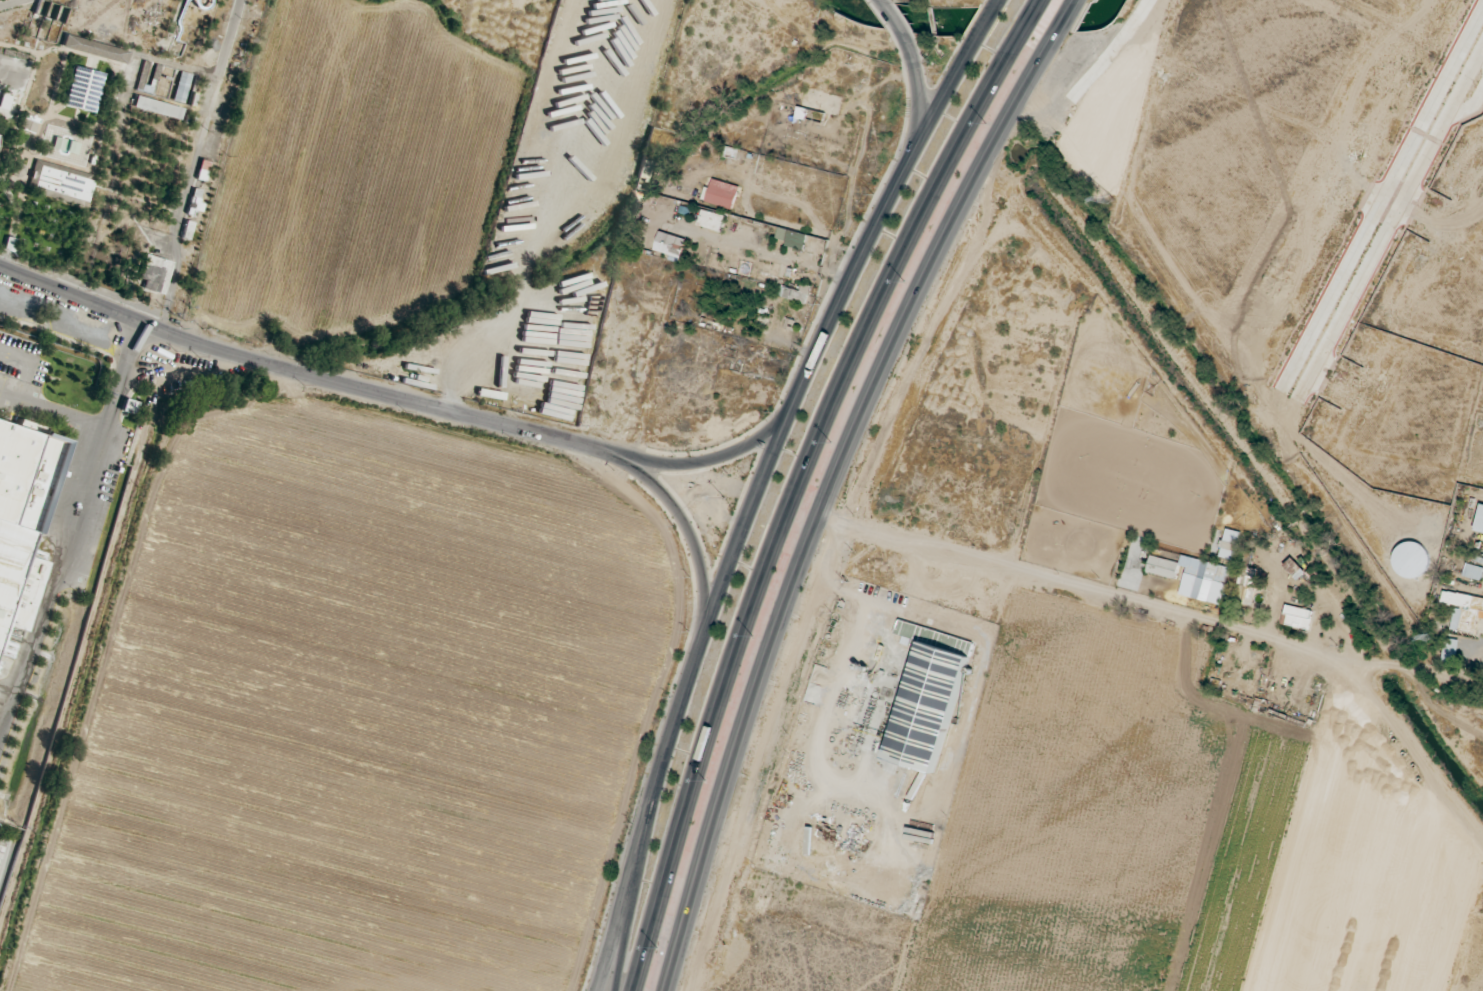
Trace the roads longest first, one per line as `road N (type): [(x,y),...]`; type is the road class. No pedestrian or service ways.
road 1 (residential): [(1316,646),(1482,681)]

